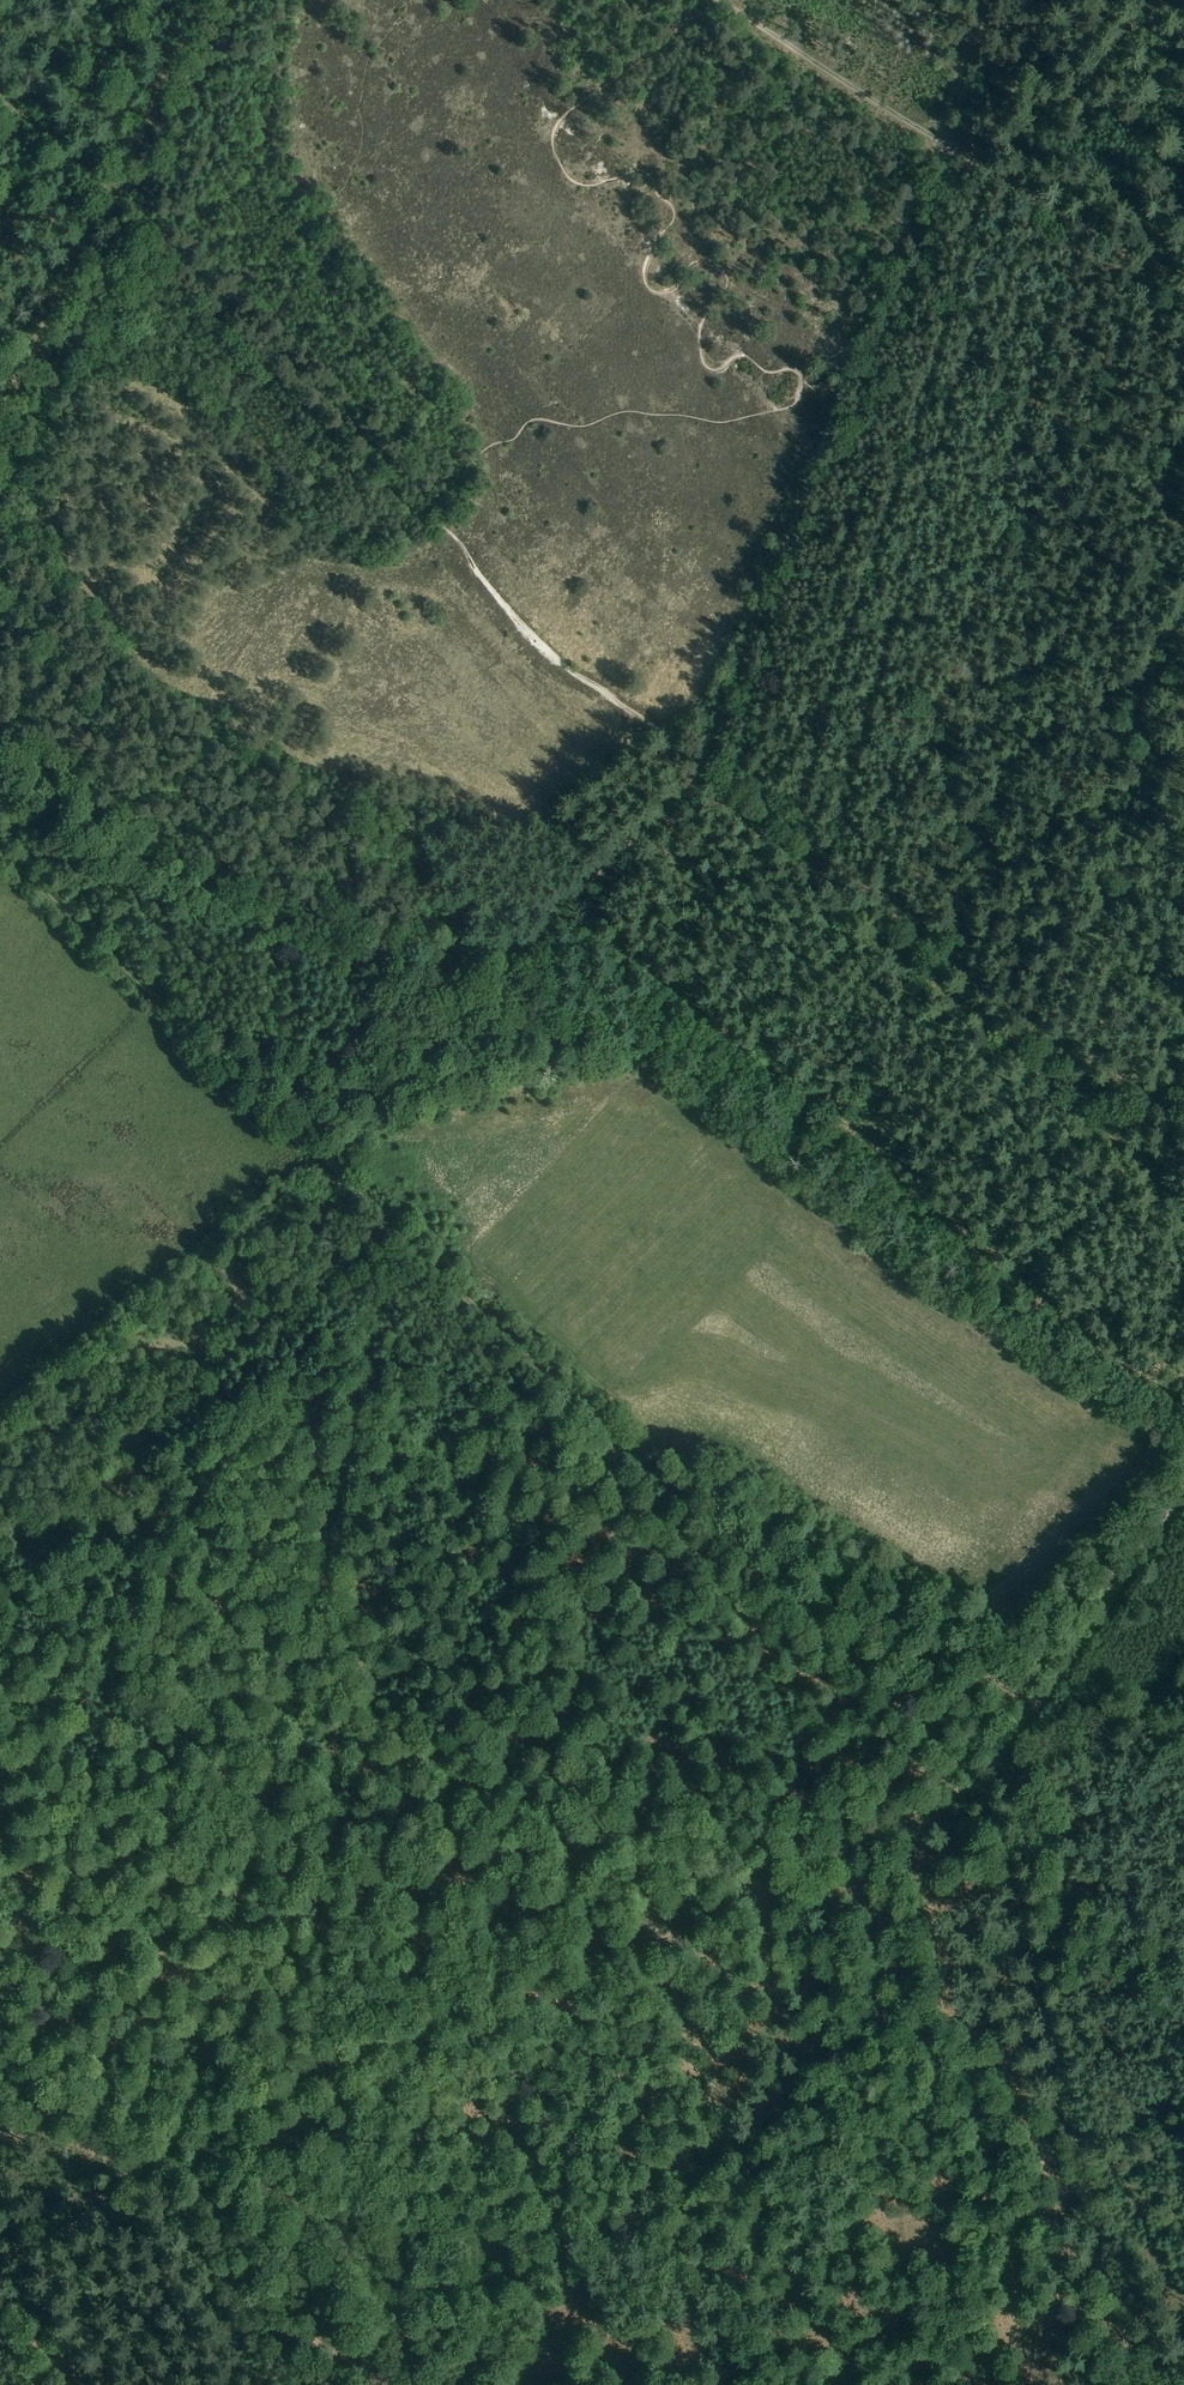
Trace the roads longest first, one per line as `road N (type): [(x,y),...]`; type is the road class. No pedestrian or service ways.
road 1 (track): [(1183,1193),(897,940),(891,906),(904,813),(931,768),(963,680),(1086,249),(1079,221),(937,141)]
road 2 (track): [(0,2255),(166,2181),(400,1233)]
road 3 (track): [(983,1783),(166,2181),(260,2384)]
road 4 (track): [(701,768),(993,0)]
road 5 (track): [(392,1227),(983,1783)]
road 6 (track): [(1137,2384),(983,1783)]
road 7 (track): [(701,768),(325,1163)]
road 8 (track): [(392,1227),(0,1538)]
road 9 (track): [(0,852),(325,1163)]
road 10 (track): [(983,1783),(1183,1491)]
road 11 (track): [(208,0),(115,186),(0,98)]
road 12 (track): [(115,186),(0,423)]
road 13 (track): [(716,0),(937,141)]
road 14 (track): [(1183,281),(1079,221)]

